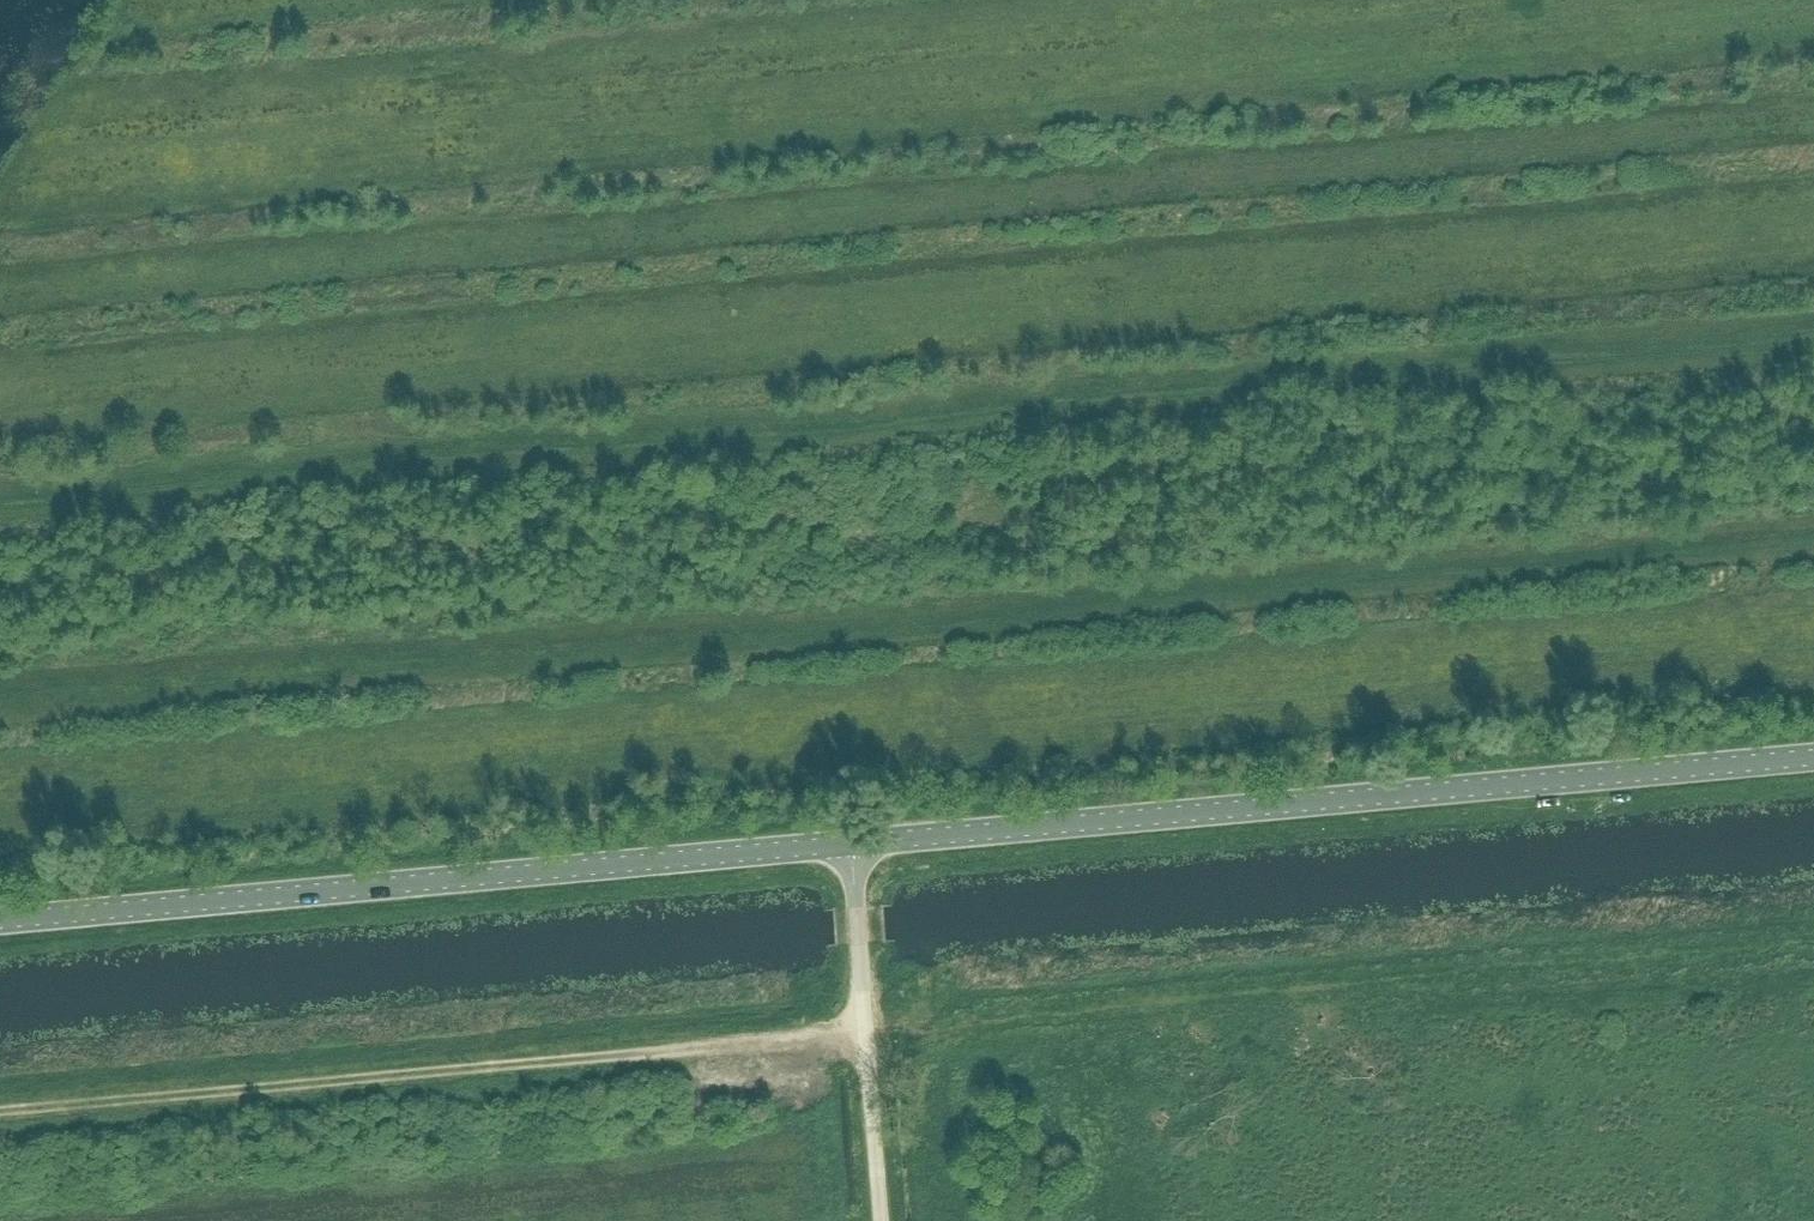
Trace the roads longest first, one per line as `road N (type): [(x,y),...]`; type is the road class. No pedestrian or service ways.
road 1 (tertiary): [(850,842),(1813,756)]
road 2 (track): [(0,1108),(866,1033)]
road 3 (tertiary): [(850,842),(0,919)]
road 4 (unclassified): [(881,1220),(850,842)]

